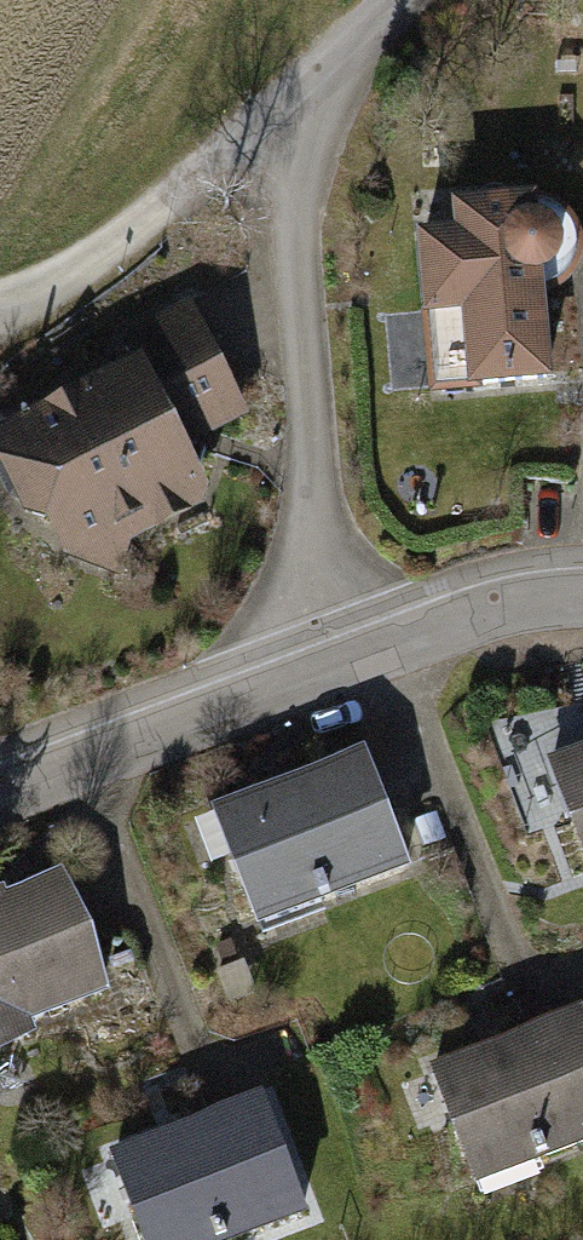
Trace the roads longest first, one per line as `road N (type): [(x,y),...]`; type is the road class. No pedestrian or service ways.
road 1 (residential): [(337,83),(307,169),(300,236),(329,625),(345,667)]
road 2 (track): [(24,313),(337,83)]
road 3 (residential): [(0,799),(345,667)]
road 4 (residential): [(345,667),(505,606),(582,595)]

